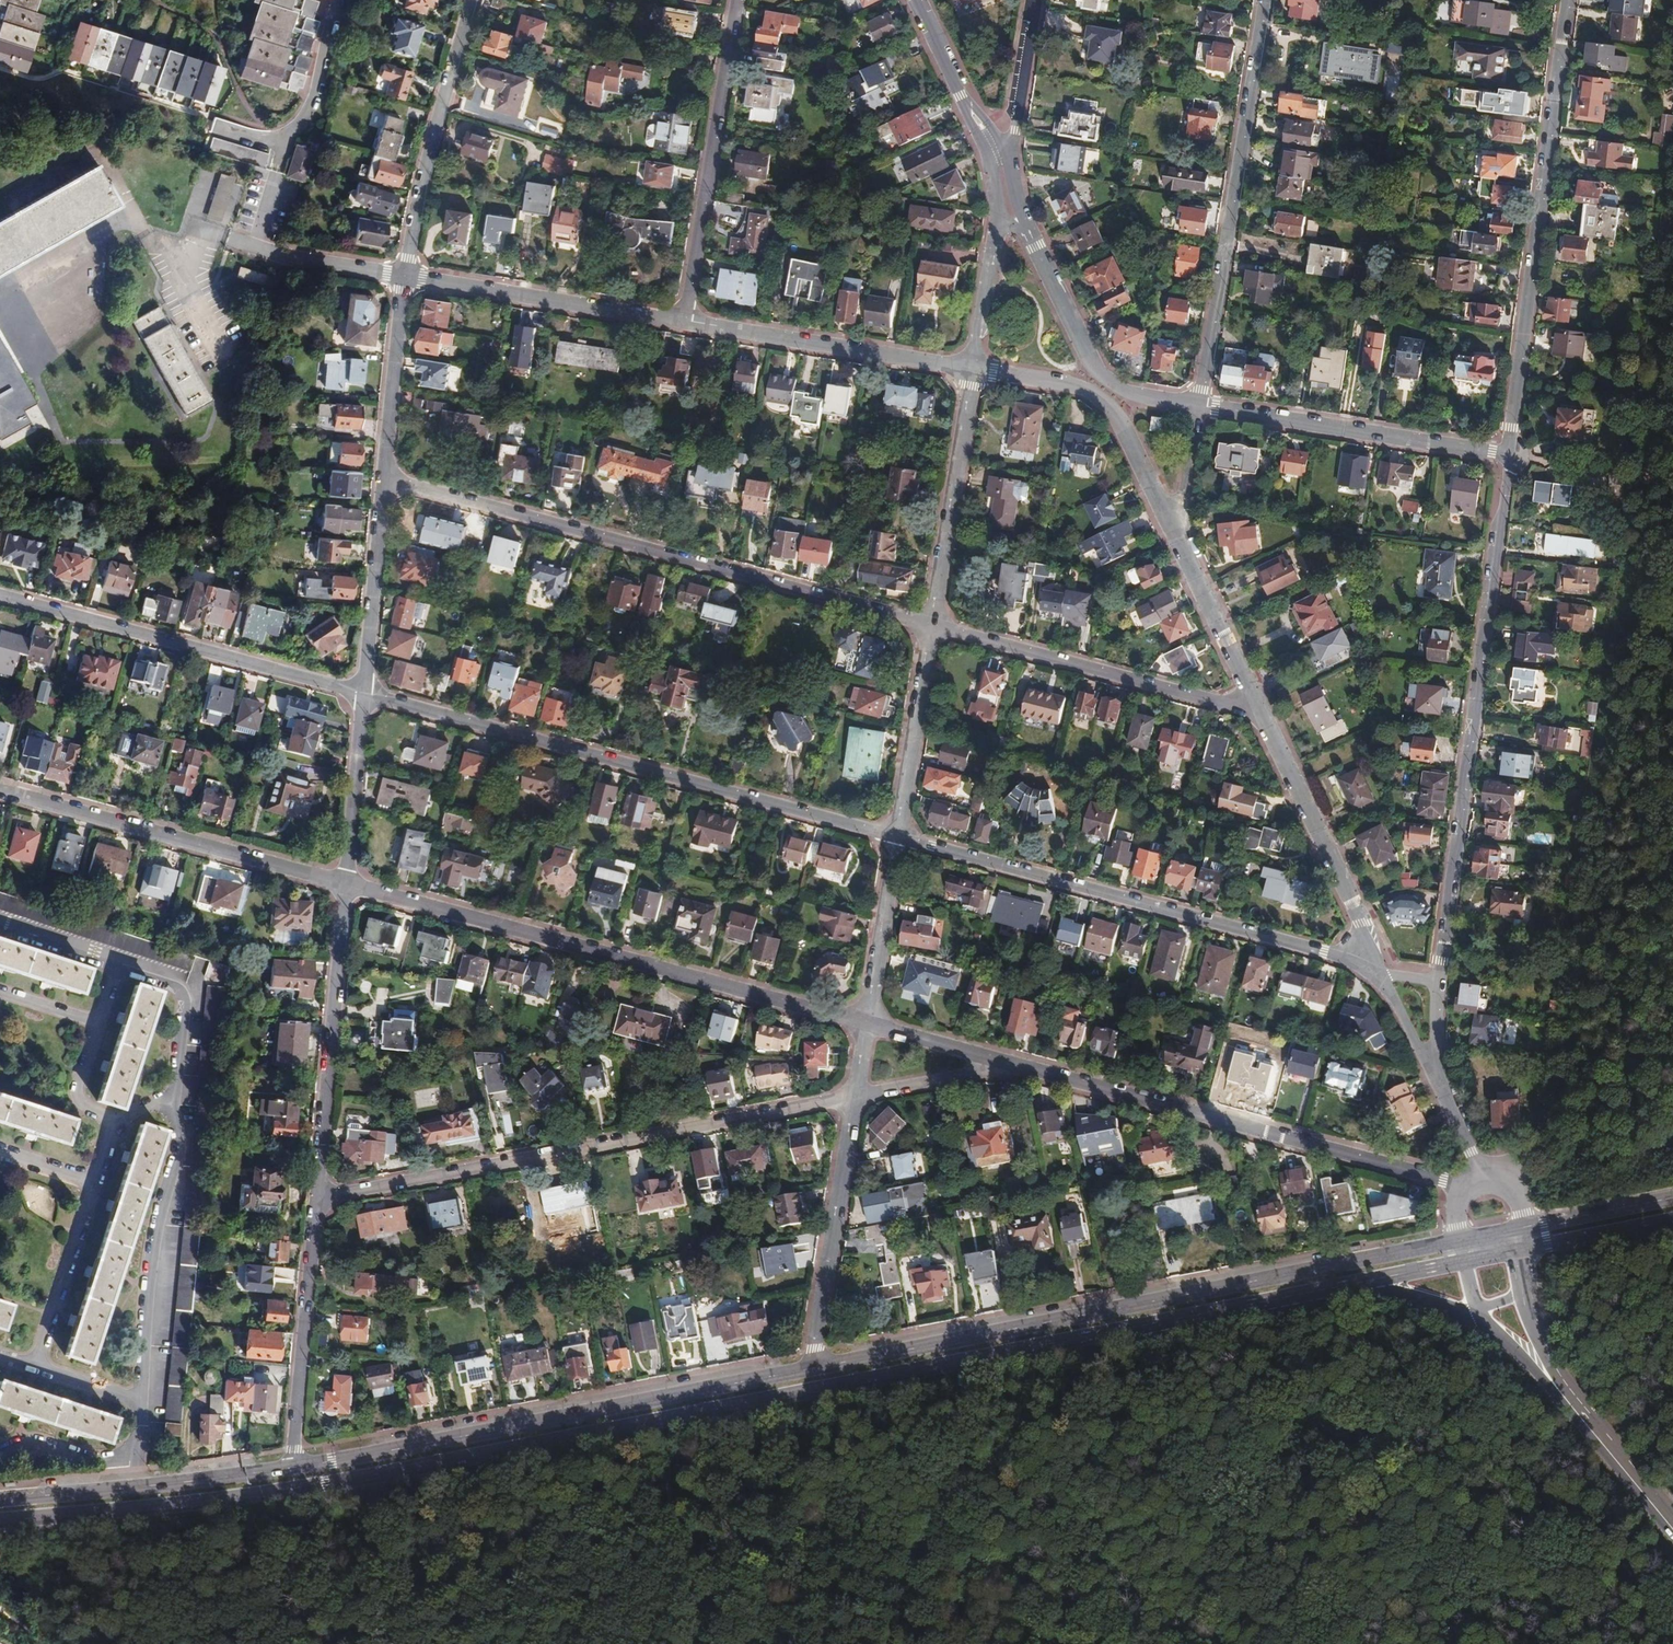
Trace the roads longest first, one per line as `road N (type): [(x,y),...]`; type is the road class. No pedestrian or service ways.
road 1 (primary): [(0,1520),(326,1488),(1348,1285)]
road 2 (primary): [(1460,1241),(812,1369)]
road 3 (residential): [(383,479),(932,629)]
road 4 (residential): [(895,841),(362,694)]
road 5 (residential): [(853,1097),(317,1201)]
road 6 (unclassified): [(346,886),(868,1024)]
road 7 (residential): [(1436,982),(1512,457)]
road 8 (primary): [(812,1369),(293,1468)]
road 9 (residential): [(1383,973),(895,841)]
road 10 (unclassified): [(1013,1067),(1466,1189)]
road 11 (residential): [(1512,457),(1570,0)]
road 12 (residential): [(1264,0),(1197,404)]
road 13 (residential): [(362,694),(0,594)]
road 14 (unclassified): [(0,790),(346,886)]
road 15 (residential): [(932,629),(1255,712)]
road 16 (residential): [(737,0),(684,320)]
road 17 (residential): [(1512,457),(1197,404)]
road 18 (residential): [(346,886),(317,1201)]
road 19 (residential): [(174,1098),(179,1146),(149,1268),(141,1403)]
road 20 (residential): [(684,320),(972,370)]
road 21 (residential): [(972,370),(1070,385),(1100,399),(1117,418),(1175,539)]
road 22 (residential): [(1255,712),(1383,973)]
road 23 (residential): [(406,276),(426,165),(472,0)]
road 24 (residential): [(406,276),(684,320)]
road 25 (residential): [(812,1369),(853,1097)]
road 26 (residential): [(317,1201),(293,1468)]
road 27 (residential): [(1197,404),(1132,393),(1105,379),(1027,232)]
road 28 (residential): [(932,629),(972,370)]
road 29 (residential): [(212,125),(282,147),(314,101),(337,0)]
road 30 (residential): [(383,479),(362,694)]
road 31 (residential): [(895,841),(932,629)]
road 32 (residential): [(406,276),(383,479)]
road 33 (residential): [(91,1183),(34,1369)]
road 34 (residential): [(362,694),(346,886)]
road 35 (residential): [(1175,539),(1255,712)]
road 36 (secondary): [(1554,1384),(1672,1530)]
road 37 (residential): [(224,239),(286,259),(406,276)]
road 38 (residential): [(868,1024),(895,841)]
road 39 (residential): [(115,971),(184,994),(174,1098)]
road 40 (residential): [(1013,1067),(853,1097)]
road 41 (primary): [(293,1468),(132,1488)]
road 42 (primary): [(1672,1199),(1519,1231)]
road 43 (residential): [(1011,153),(1036,0)]
road 44 (primary): [(1522,1250),(1672,1221)]
road 45 (unclassified): [(868,1024),(1013,1067)]
road 46 (residential): [(997,229),(972,370)]
road 47 (residential): [(1175,539),(1197,404)]
road 48 (primary): [(132,1488),(0,1503)]
road 49 (residential): [(1432,1063),(1484,1180)]
road 50 (residential): [(107,1133),(74,1097),(96,1028)]
road 51 (residential): [(0,934),(115,971)]
road 52 (primary): [(1348,1285),(1466,1262)]

